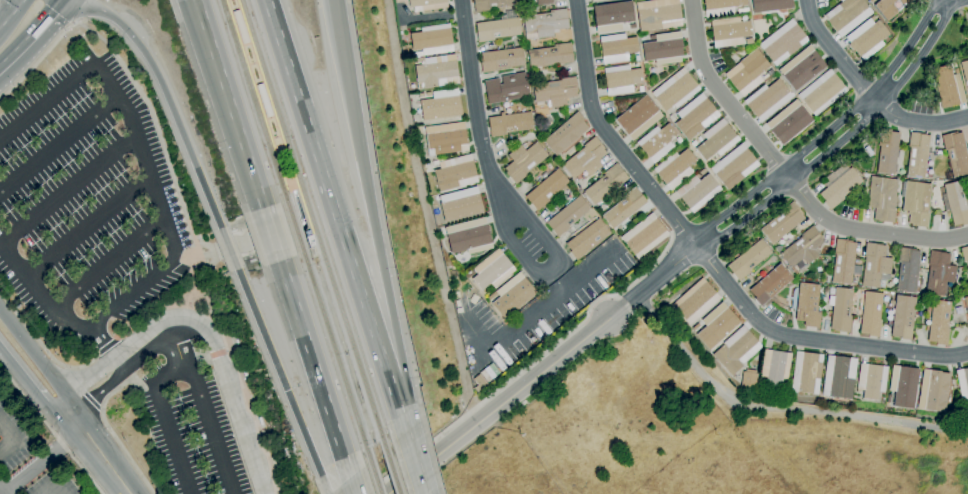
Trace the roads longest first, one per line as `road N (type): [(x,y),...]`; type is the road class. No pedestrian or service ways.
road 1 (residential): [(967,353),(942,357),(761,325),(597,122),(575,0)]
road 2 (motorway): [(398,409),(266,0)]
road 3 (residential): [(690,0),(702,70),(813,211),(857,230),(933,240),(967,234)]
road 4 (motorway): [(398,409),(403,373),(350,104)]
road 5 (residential): [(388,493),(607,317)]
road 6 (motorway): [(85,0),(123,24),(147,55),(218,220)]
road 7 (motorway): [(241,276),(327,493)]
road 8 (residential): [(512,223),(480,138),(460,0)]
road 9 (motorway): [(279,260),(349,477)]
road 10 (residential): [(967,115),(920,122),(883,110),(823,40),(806,0)]
road 11 (motorway): [(196,0),(262,208)]

